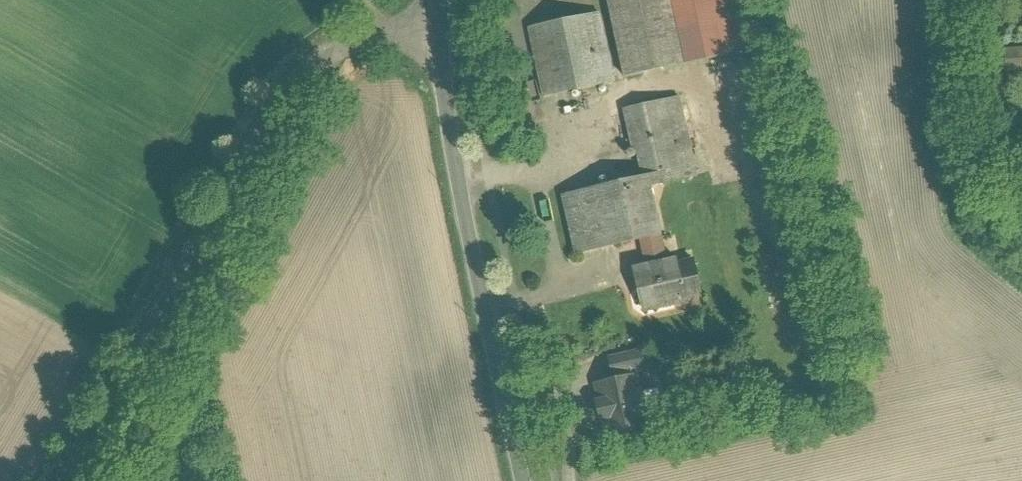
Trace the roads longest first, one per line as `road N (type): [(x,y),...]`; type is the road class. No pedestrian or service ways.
road 1 (unclassified): [(449,25),(392,29),(306,66),(249,147),(59,480)]
road 2 (tertiary): [(449,25),(453,112),(524,480)]

